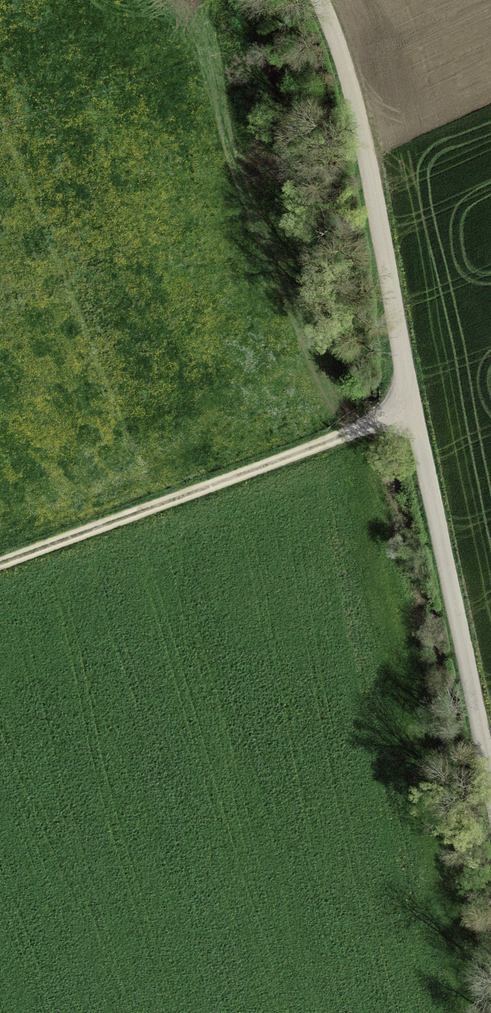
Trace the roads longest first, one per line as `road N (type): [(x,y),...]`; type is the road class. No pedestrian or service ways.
road 1 (unclassified): [(318,0),(349,78),(370,169),(406,393),(490,784)]
road 2 (track): [(0,562),(349,432),(406,393)]

